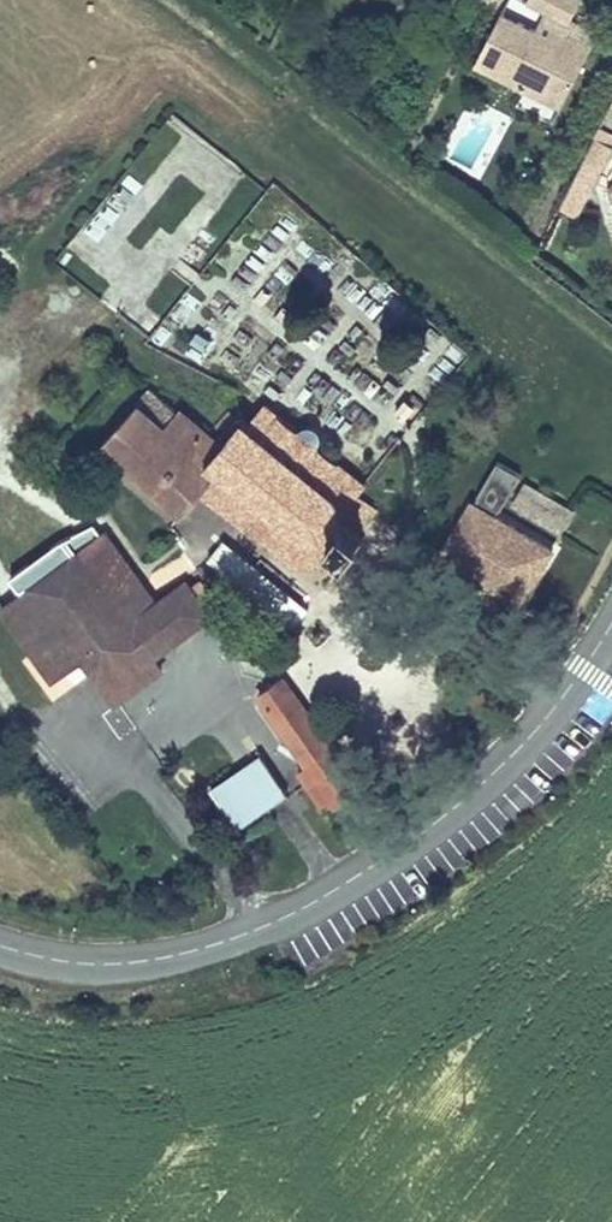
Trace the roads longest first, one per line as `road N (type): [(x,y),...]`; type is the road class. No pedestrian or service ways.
road 1 (tertiary): [(611,622),(557,711),(502,769),(340,892),(262,932),(181,958),(103,966),(0,948)]

